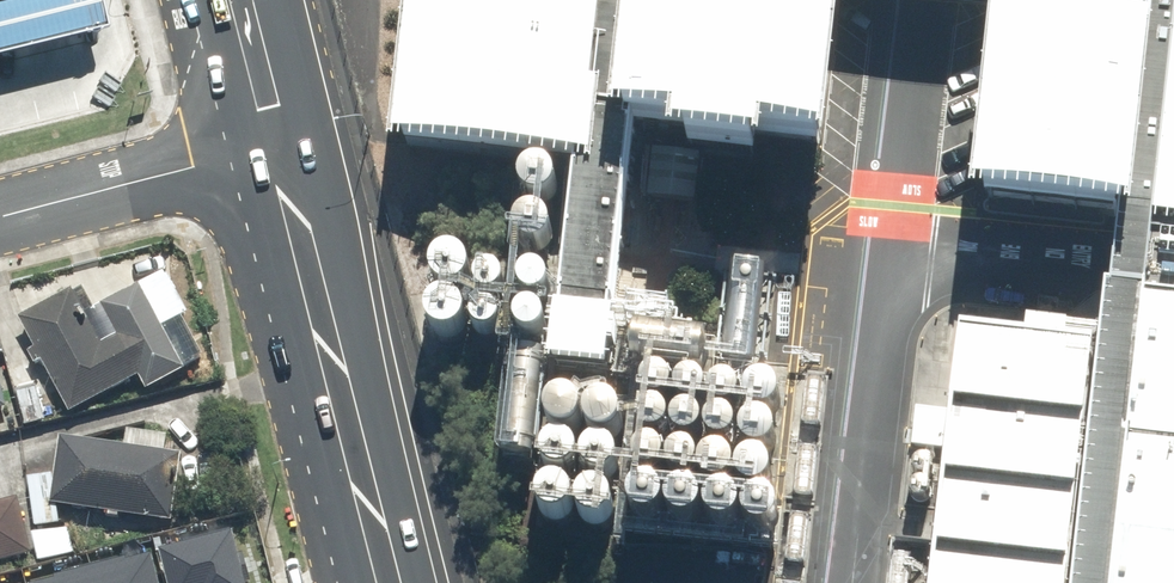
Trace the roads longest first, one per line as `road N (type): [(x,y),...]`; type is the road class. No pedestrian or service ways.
road 1 (primary): [(282,153),(391,582)]
road 2 (residential): [(0,218),(282,153)]
road 3 (primary): [(246,0),(282,153)]

